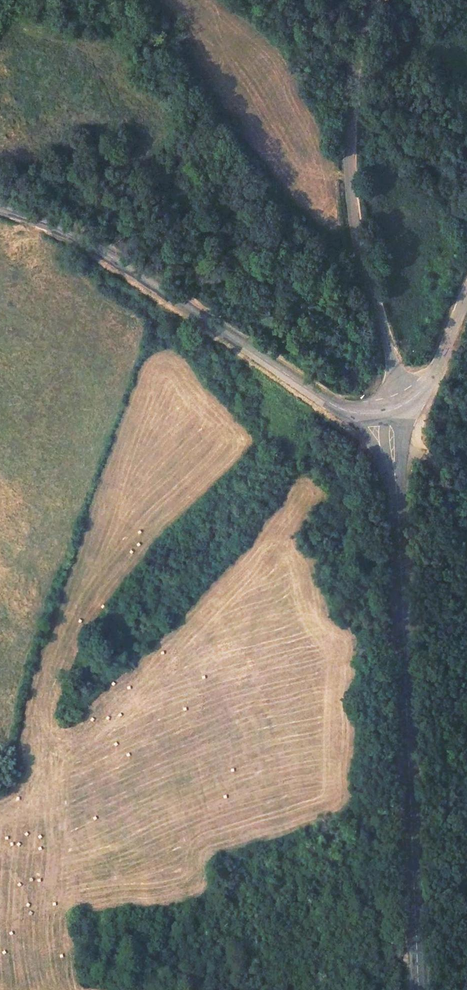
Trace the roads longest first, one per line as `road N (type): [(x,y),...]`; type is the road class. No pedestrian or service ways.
road 1 (tertiary): [(386,413),(401,559),(418,989)]
road 2 (tertiary): [(0,211),(97,247),(324,400),(353,412),(386,413)]
road 3 (unclassified): [(386,413),(390,351),(353,220),(350,152),(362,54),(387,0)]
road 4 (track): [(466,552),(424,450),(386,413)]
road 5 (unclassified): [(386,413),(424,388),(466,294)]

